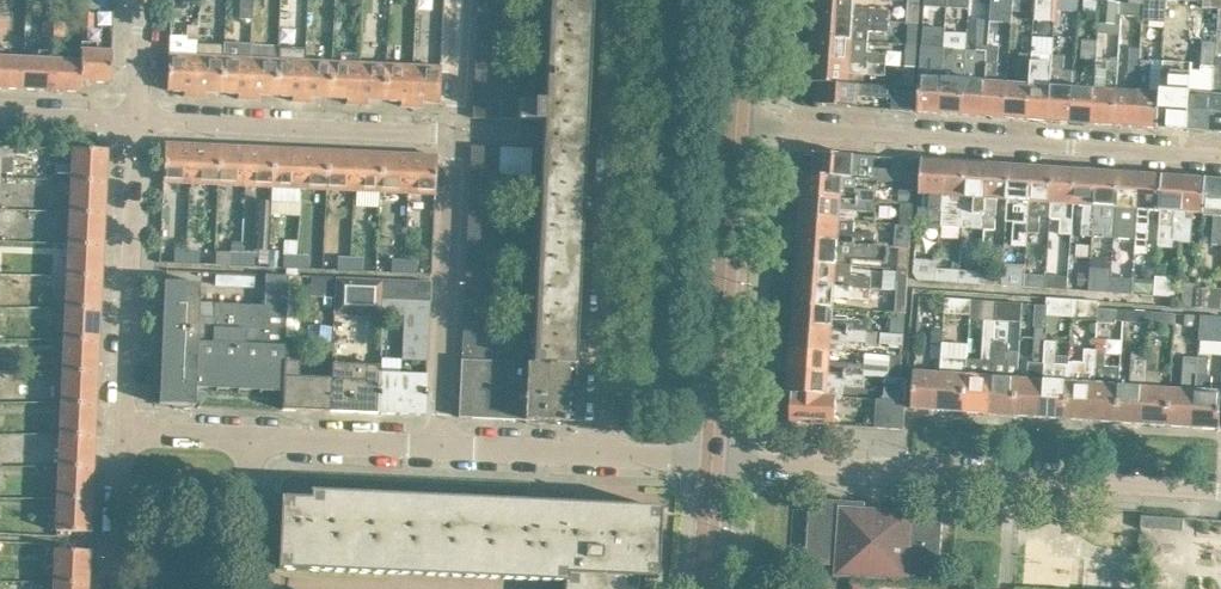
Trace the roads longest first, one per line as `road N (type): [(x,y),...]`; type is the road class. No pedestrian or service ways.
road 1 (residential): [(1220,490),(714,456)]
road 2 (residential): [(736,123),(1220,156)]
road 3 (unclassified): [(618,0),(595,453)]
road 4 (unclassified): [(736,123),(714,456)]
road 5 (residential): [(438,447),(452,134)]
road 6 (residential): [(452,134),(140,120)]
road 7 (residential): [(128,429),(140,120)]
road 8 (unclassified): [(438,447),(237,435)]
road 9 (unclassified): [(117,588),(128,429)]
road 10 (residential): [(595,453),(438,447)]
road 11 (unclassified): [(237,588),(237,435)]
road 12 (residential): [(140,120),(0,114)]
road 13 (residential): [(460,0),(452,134)]
road 14 (unclassified): [(714,456),(704,588)]
road 15 (unclassified): [(745,0),(736,123)]
road 16 (residential): [(140,120),(144,0)]

